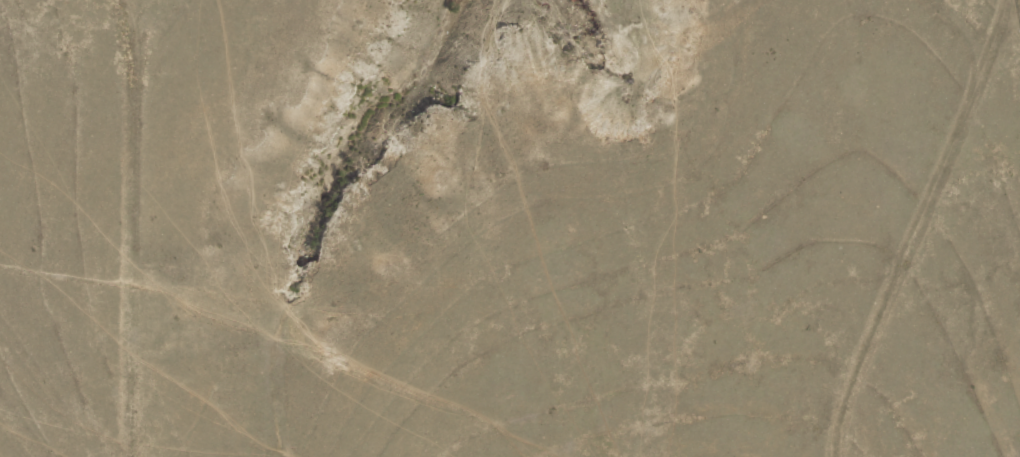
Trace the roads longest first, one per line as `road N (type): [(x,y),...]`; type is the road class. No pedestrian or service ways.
road 1 (residential): [(831,456),(965,98),(957,0)]
road 2 (residential): [(65,456),(71,34),(43,0)]

